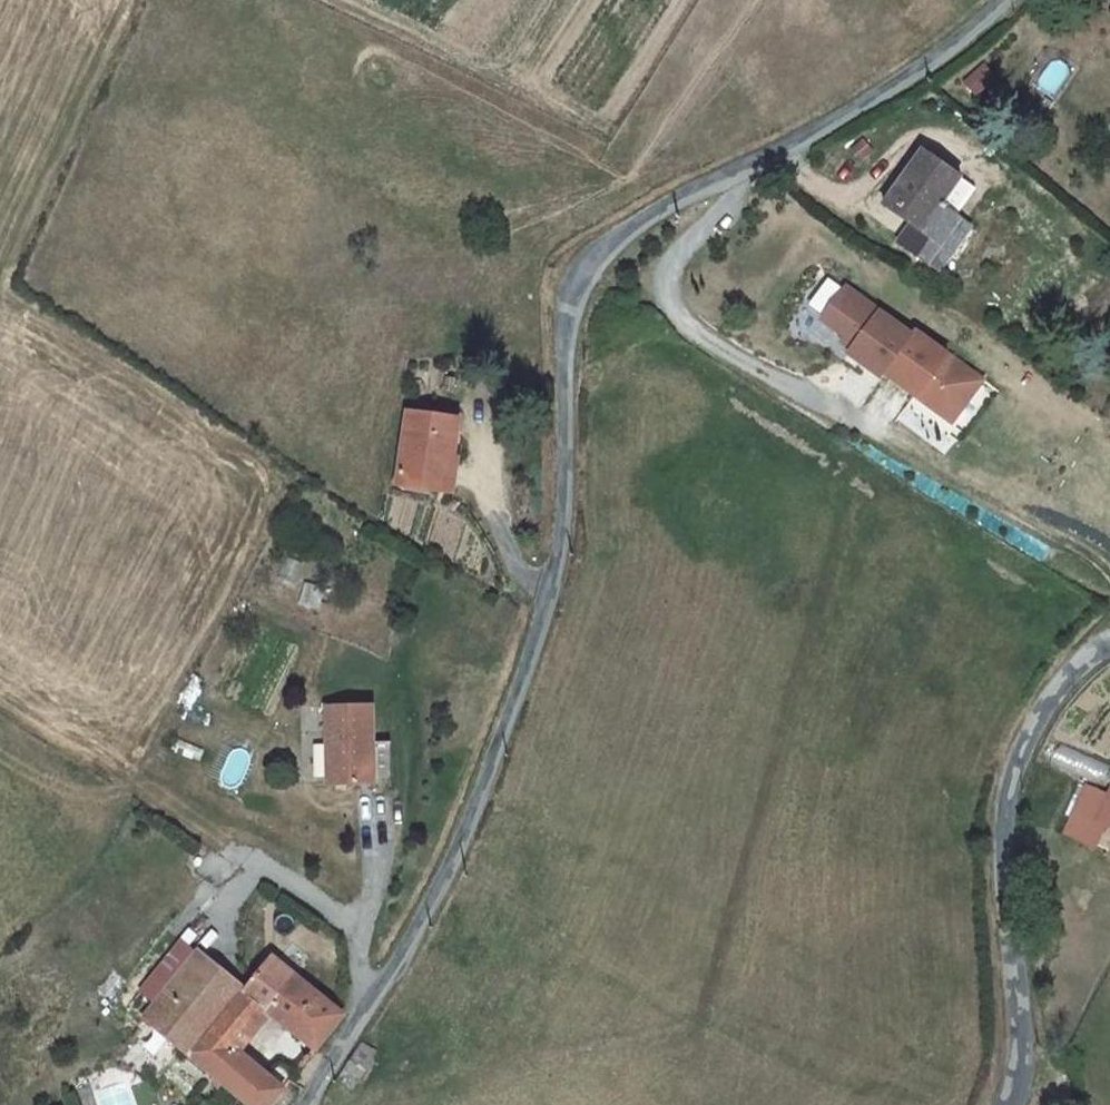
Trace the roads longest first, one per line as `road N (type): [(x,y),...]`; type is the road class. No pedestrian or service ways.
road 1 (unclassified): [(1010,0),(957,47),(796,144),(680,197),(606,248),(575,291),(558,558),(483,786),(397,969),(299,1104)]
road 2 (unclassified): [(1008,1104),(1022,1062),(1004,832),(1015,767),(1040,712),(1078,665),(1109,647)]

